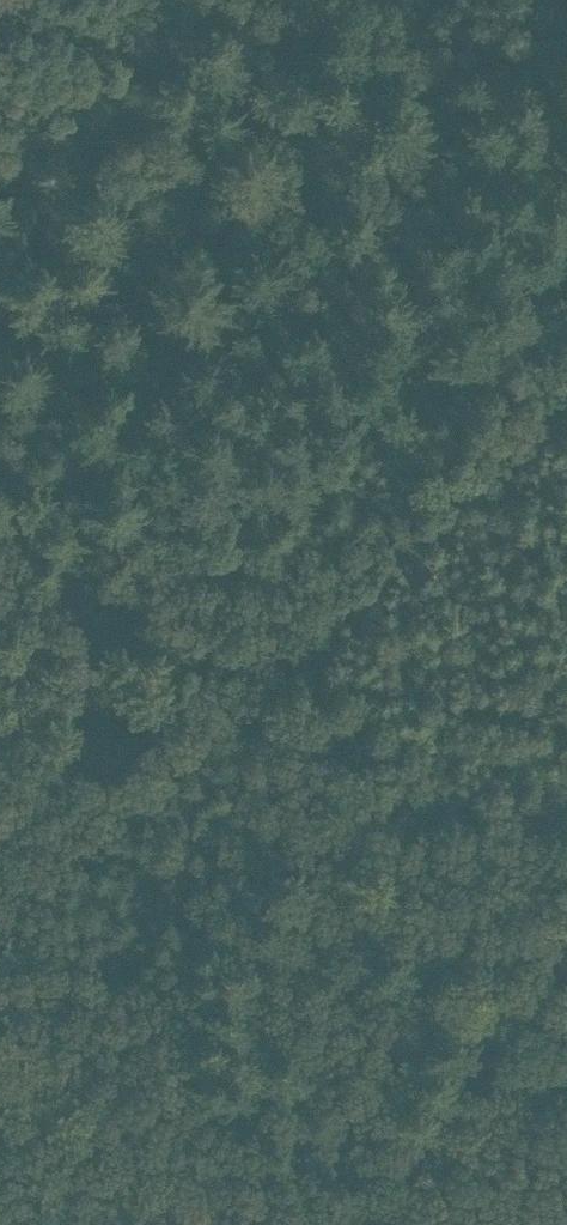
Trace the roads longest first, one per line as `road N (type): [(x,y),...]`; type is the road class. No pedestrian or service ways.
road 1 (track): [(0,891),(566,383)]

